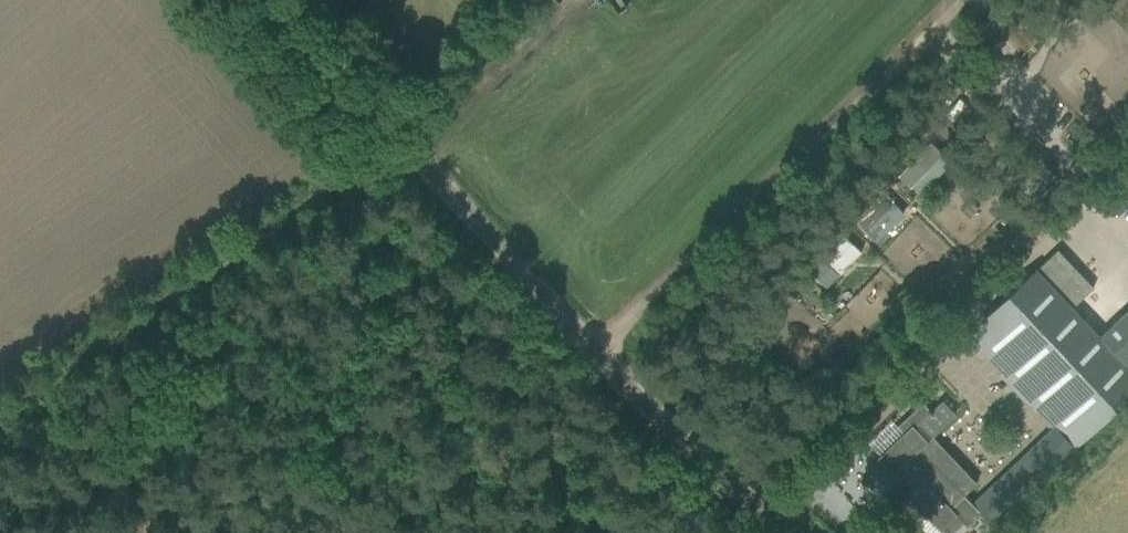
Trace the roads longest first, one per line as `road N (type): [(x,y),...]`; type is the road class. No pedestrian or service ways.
road 1 (unclassified): [(797,532),(599,352),(273,0)]
road 2 (track): [(956,0),(599,352)]
road 3 (track): [(0,416),(404,142)]
road 4 (track): [(580,532),(696,445)]

